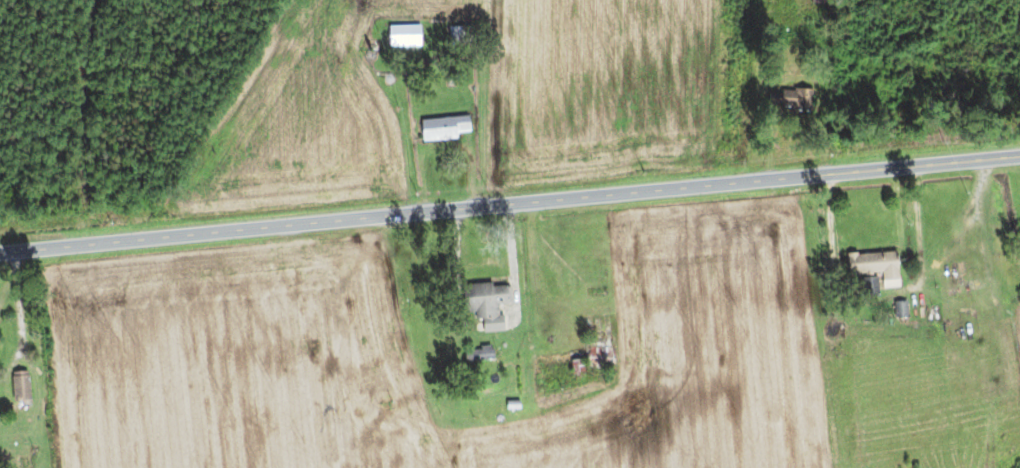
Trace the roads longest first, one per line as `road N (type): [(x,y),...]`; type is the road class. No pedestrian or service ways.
road 1 (primary): [(1019,155),(0,252)]

